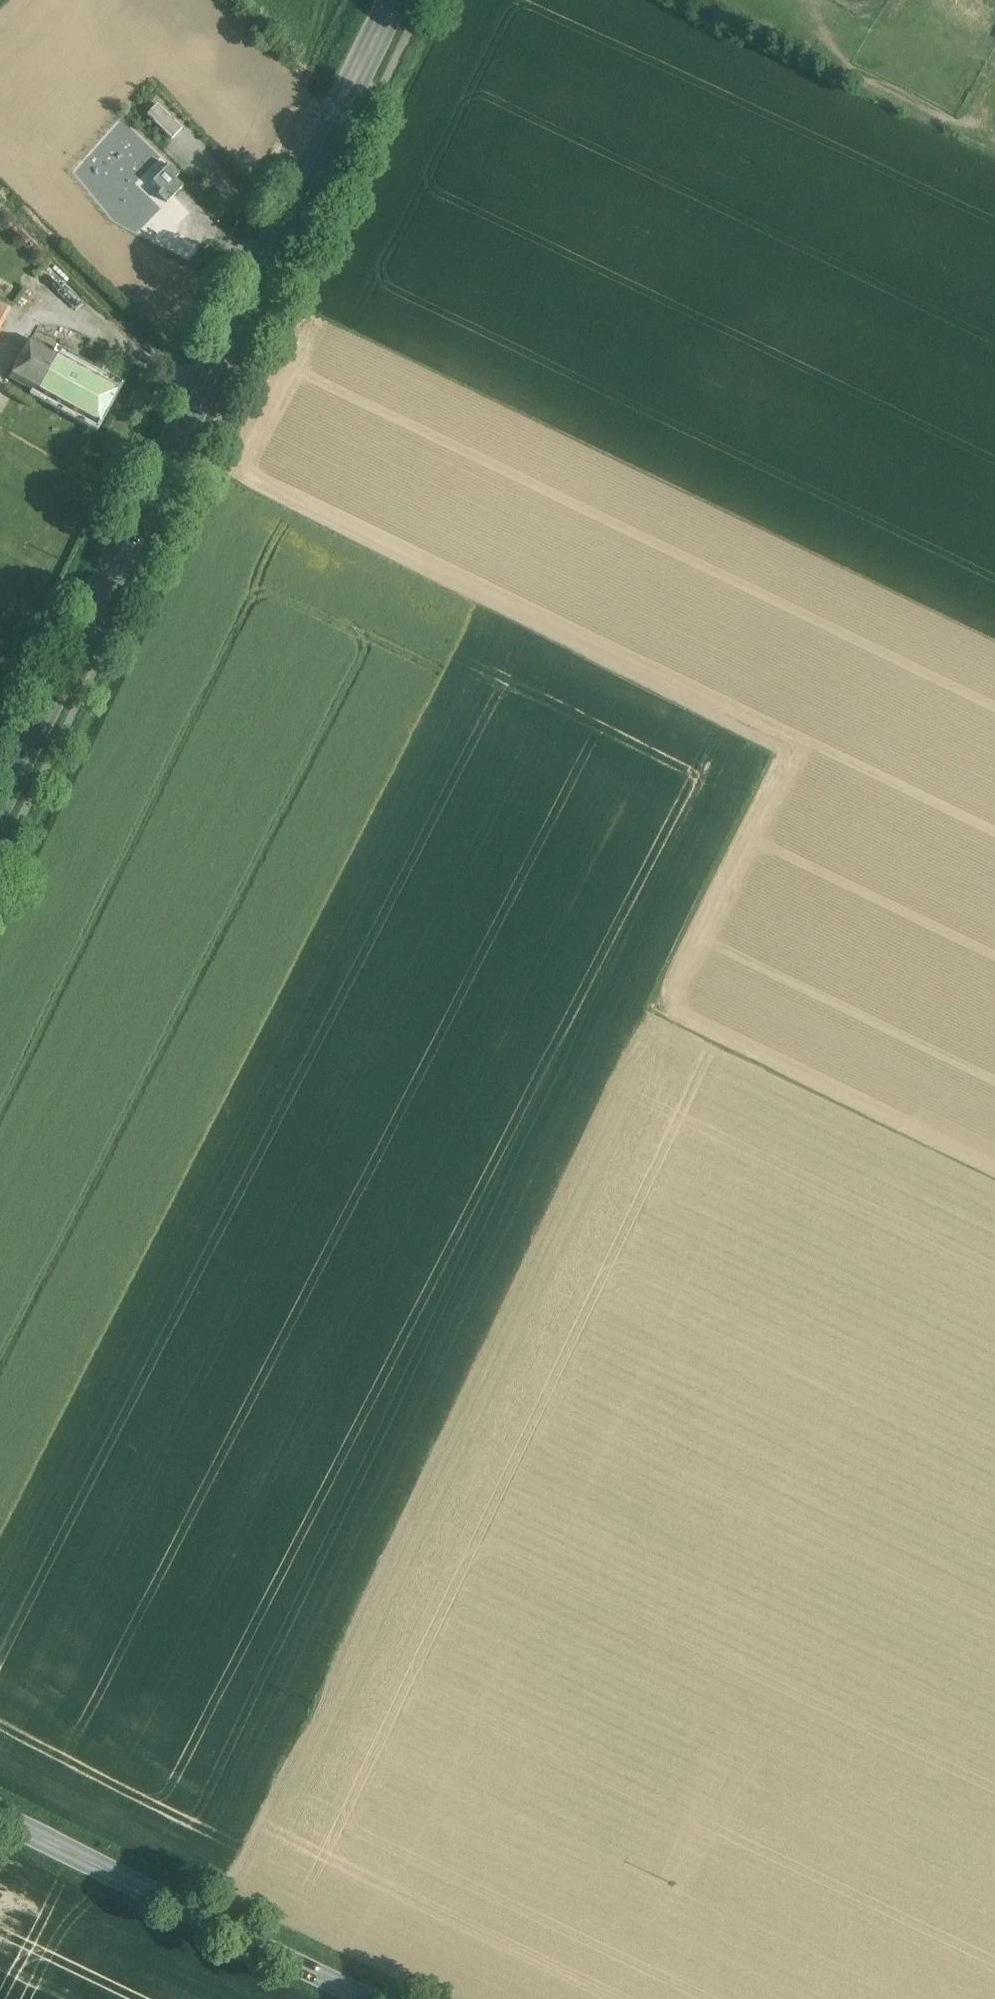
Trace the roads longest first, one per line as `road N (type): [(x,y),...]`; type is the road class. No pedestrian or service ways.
road 1 (primary): [(395,0),(0,799)]
road 2 (secondary): [(0,1812),(369,1998)]

